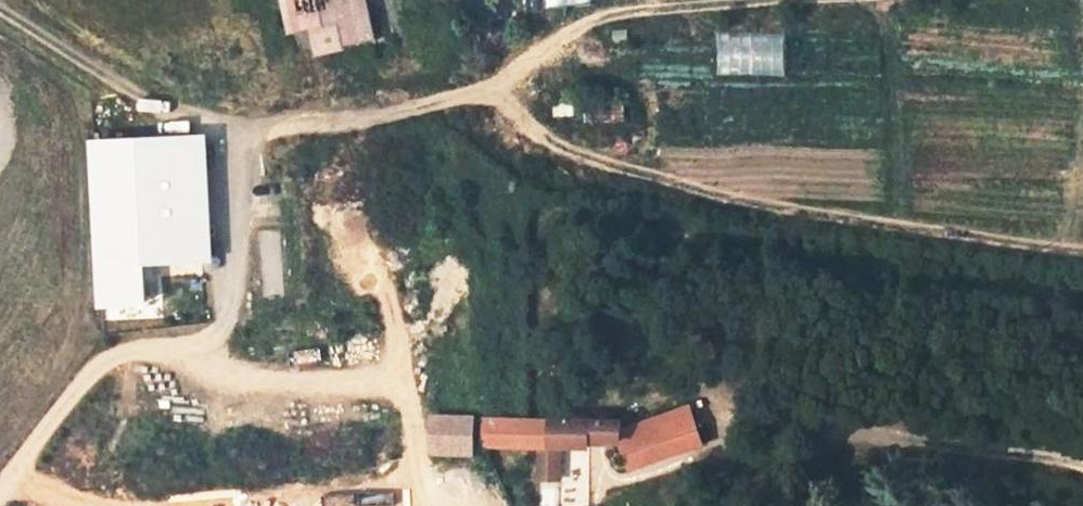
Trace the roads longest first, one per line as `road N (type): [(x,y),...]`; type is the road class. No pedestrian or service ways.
road 1 (track): [(0,8),(137,90),(210,112),(339,119)]

